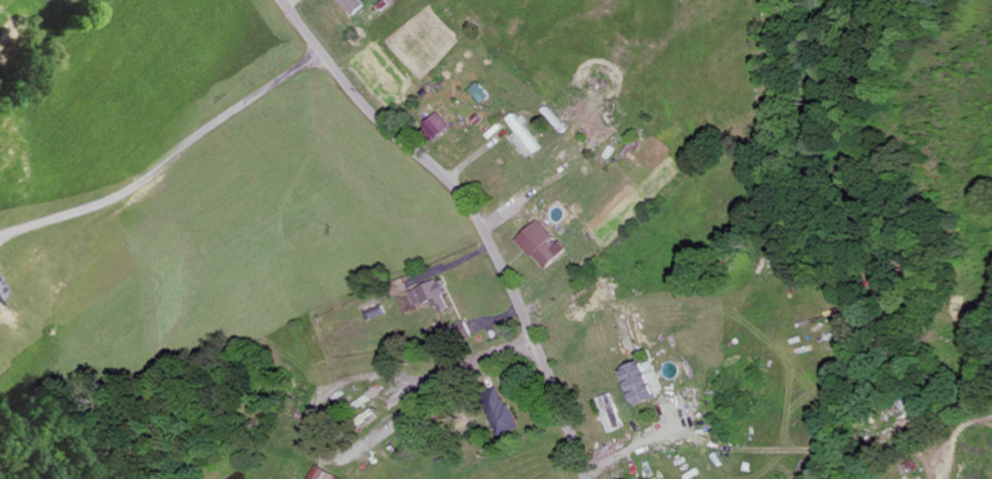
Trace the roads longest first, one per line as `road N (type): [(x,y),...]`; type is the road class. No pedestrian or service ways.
road 1 (residential): [(589,478),(532,327),(478,213),(442,170),(374,114),(284,0)]
road 2 (residential): [(74,391),(436,165)]

